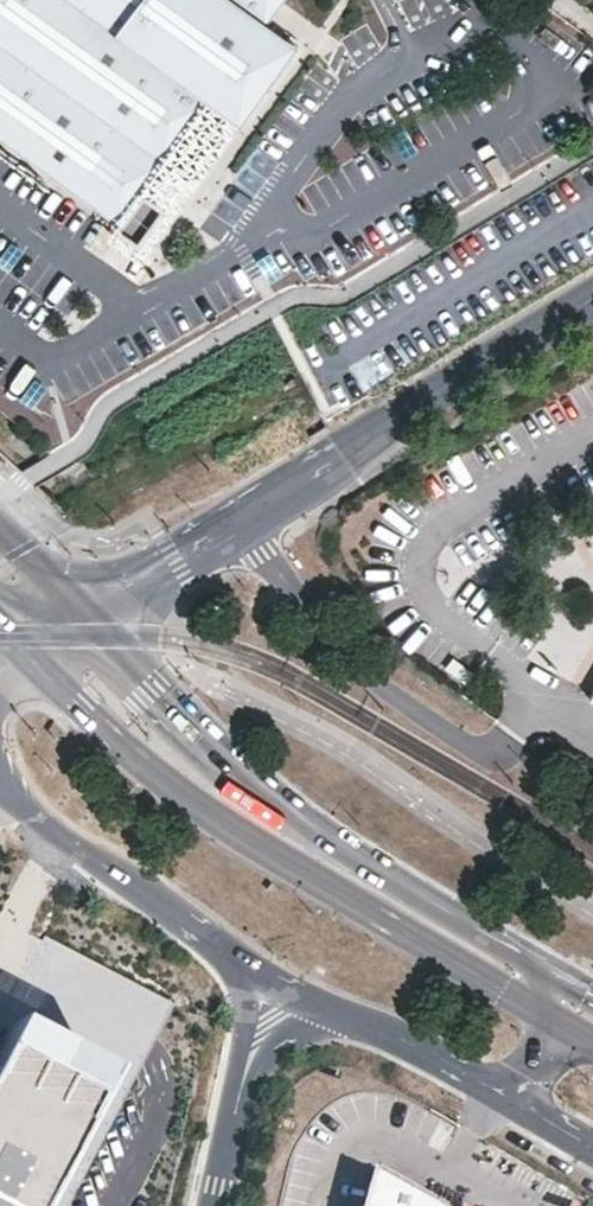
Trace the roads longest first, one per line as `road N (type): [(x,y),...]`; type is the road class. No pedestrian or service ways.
road 1 (primary): [(14,635),(134,755),(203,807),(563,1024)]
road 2 (residential): [(82,607),(174,570),(429,397),(592,298)]
road 3 (primary): [(519,950),(256,784),(153,689),(82,607)]
road 4 (residential): [(0,786),(290,991)]
road 5 (residential): [(290,991),(511,1093)]
road 6 (residential): [(290,991),(248,1071),(215,1205)]

